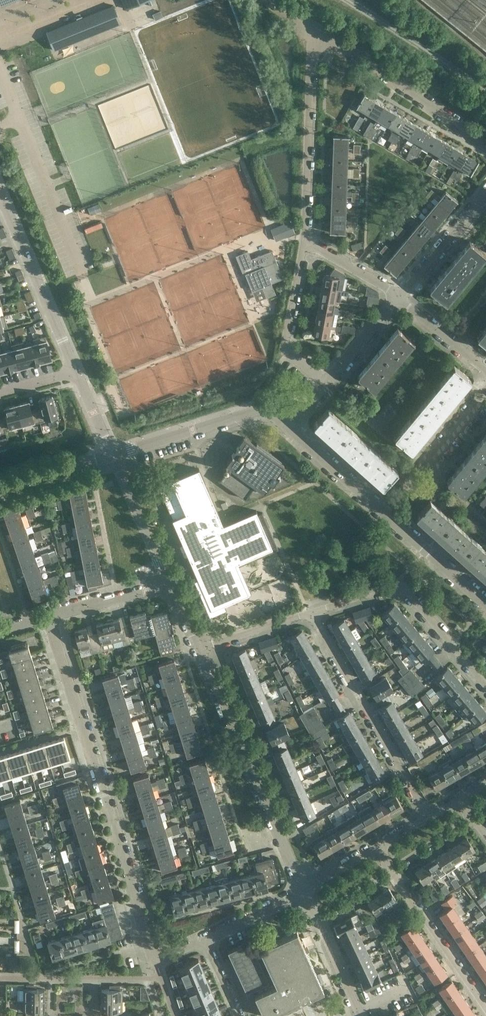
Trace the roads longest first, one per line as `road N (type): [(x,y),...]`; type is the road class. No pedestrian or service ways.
road 1 (residential): [(156,954),(52,614)]
road 2 (residential): [(288,428),(485,604)]
road 3 (residential): [(304,891),(199,650)]
road 4 (residential): [(429,817),(313,612)]
road 5 (residential): [(485,685),(406,592),(391,589),(313,612)]
road 6 (residential): [(318,34),(303,241)]
road 7 (residential): [(485,143),(318,34)]
road 8 (residential): [(78,374),(1,196)]
road 9 (residential): [(112,456),(255,413),(270,412),(288,428)]
road 10 (residential): [(485,1005),(393,869)]
road 11 (residential): [(303,241),(284,346),(325,385)]
road 12 (residential): [(170,581),(112,456)]
road 13 (residential): [(398,298),(485,194)]
road 14 (residential): [(52,614),(170,581)]

